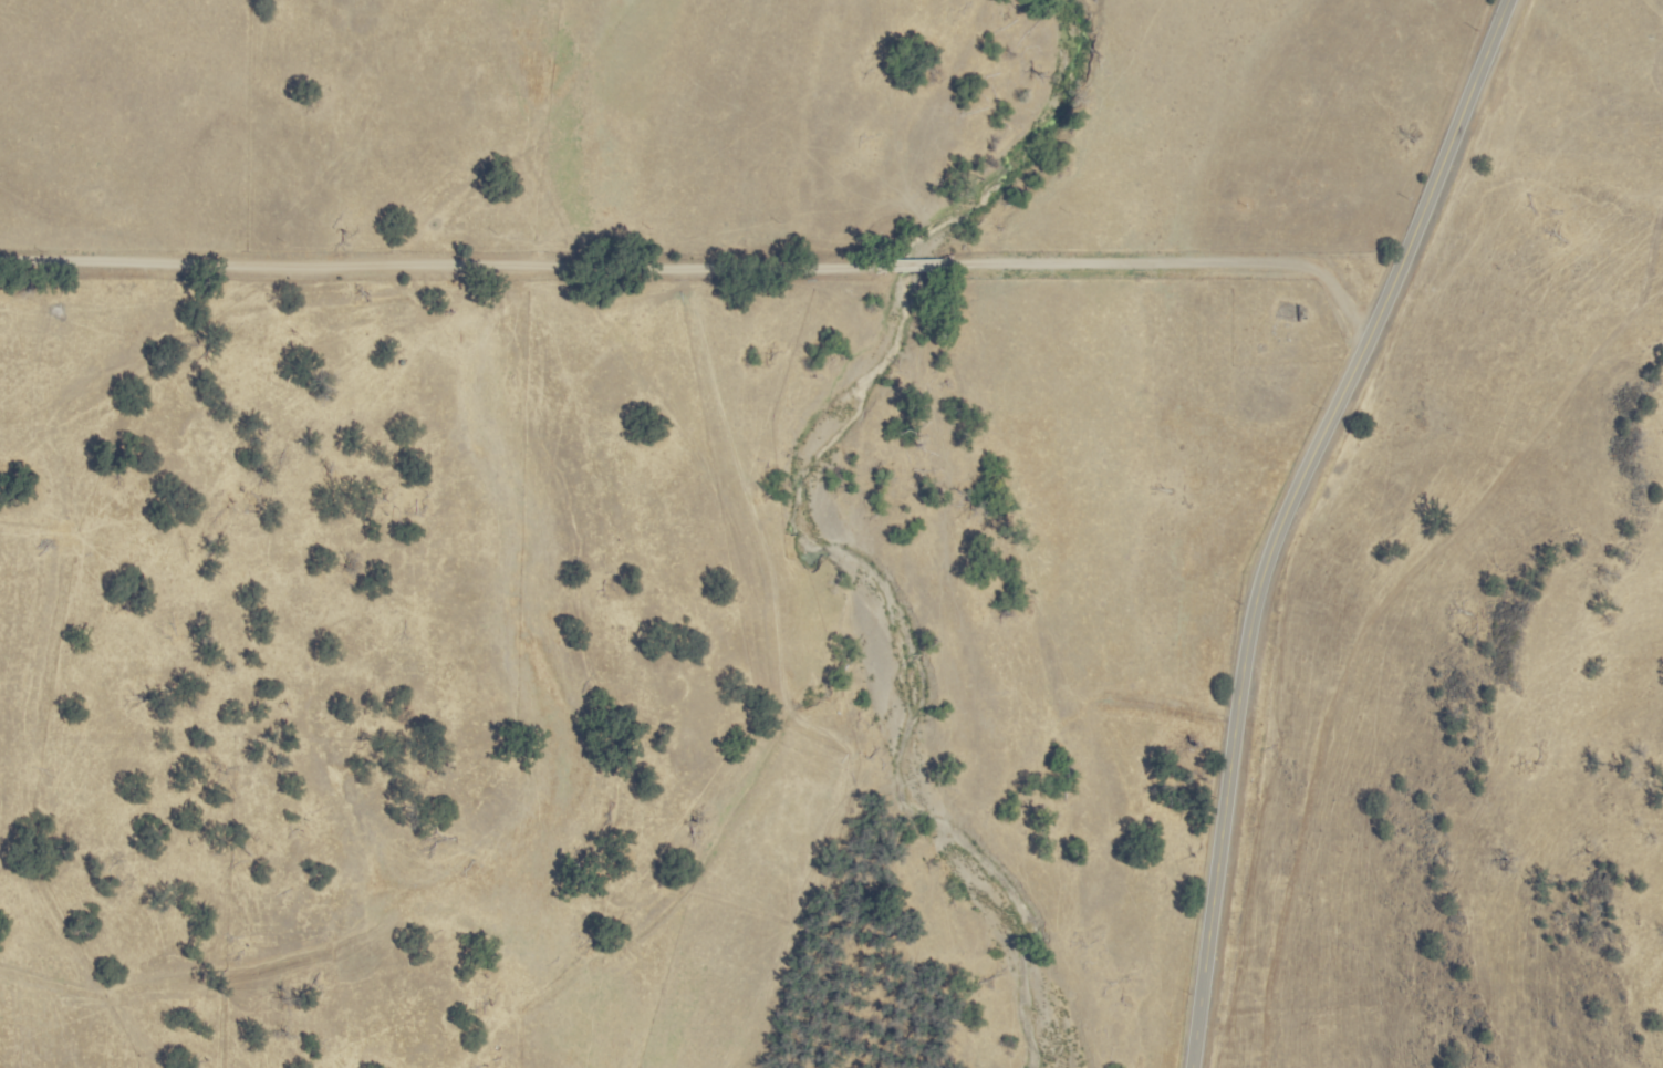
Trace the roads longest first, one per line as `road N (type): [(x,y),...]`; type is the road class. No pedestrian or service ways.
road 1 (residential): [(1373,331),(1319,278),(0,263)]
road 2 (secondary): [(1195,1067),(1255,614),(1280,528),(1373,331),(1503,0)]

